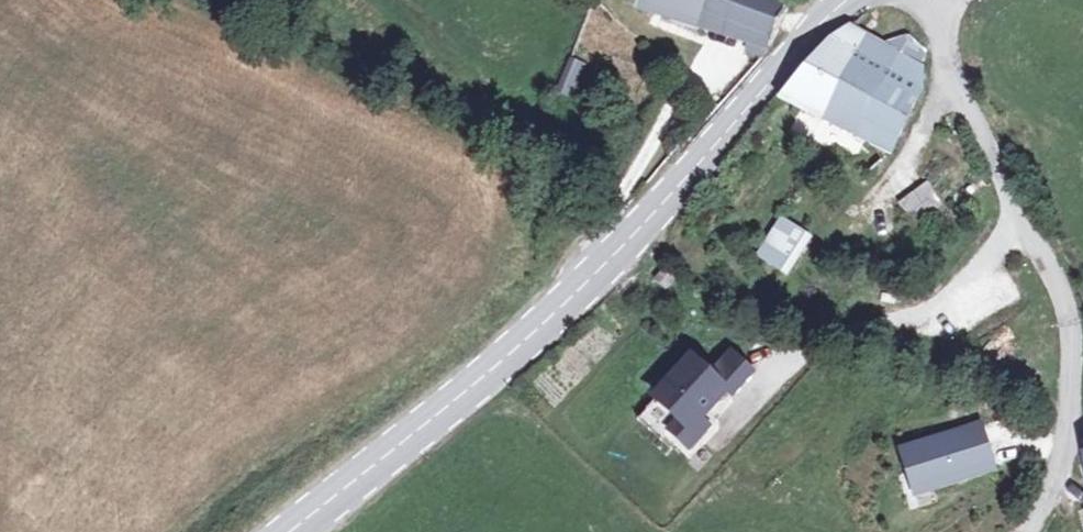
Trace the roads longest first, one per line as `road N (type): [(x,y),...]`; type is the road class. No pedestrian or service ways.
road 1 (secondary): [(847,0),(588,282),(290,531)]
road 2 (residential): [(1027,531),(1057,488),(1070,429),(1071,328),(1054,277),(957,93),(942,0)]

